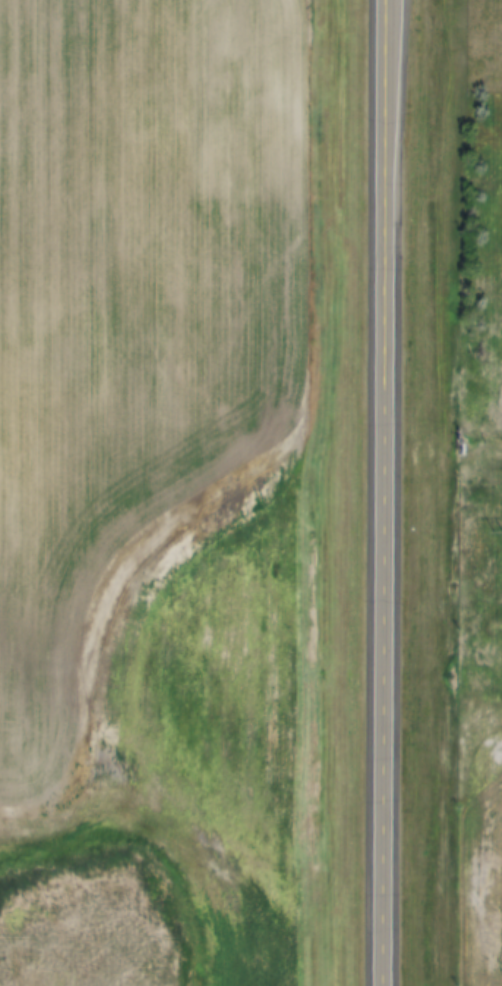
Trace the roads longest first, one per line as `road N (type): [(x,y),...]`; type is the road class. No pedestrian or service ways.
road 1 (primary): [(384,985),(388,0)]

